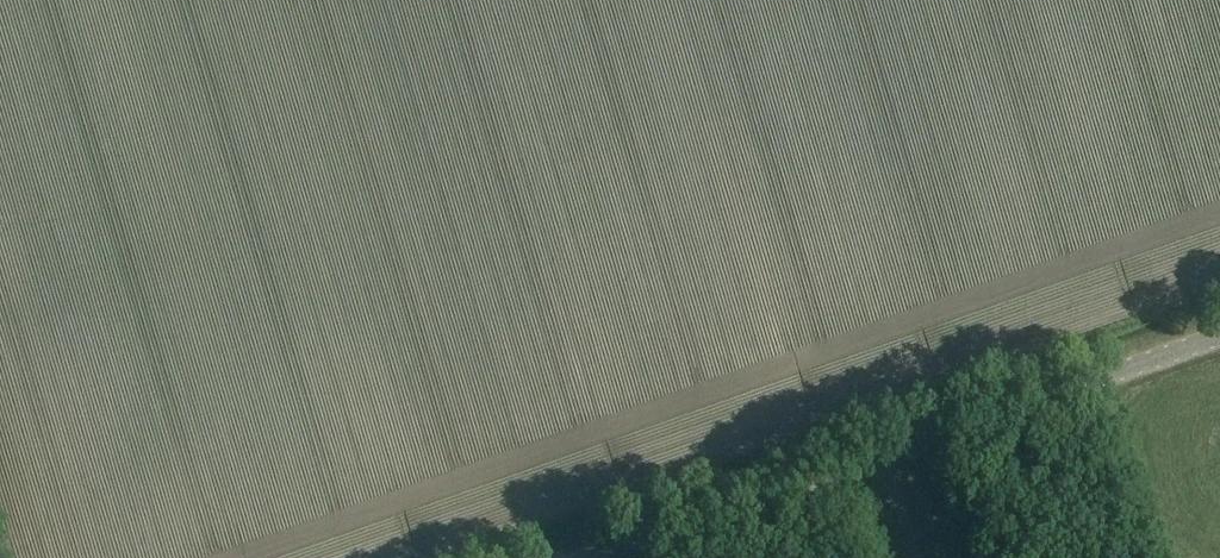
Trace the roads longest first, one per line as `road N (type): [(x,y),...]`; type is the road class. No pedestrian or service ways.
road 1 (unclassified): [(585,557),(1219,335)]

